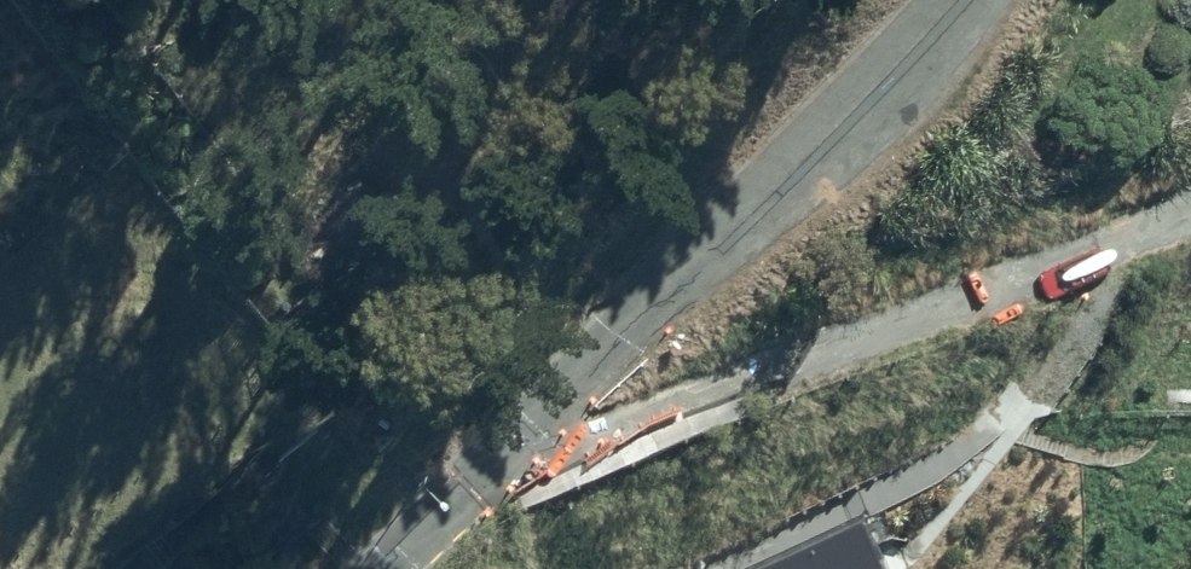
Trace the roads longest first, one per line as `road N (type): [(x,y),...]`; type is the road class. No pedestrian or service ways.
road 1 (residential): [(488,451),(635,415),(1190,209)]
road 2 (residential): [(488,451),(938,0)]
road 3 (residential): [(377,568),(488,451)]

